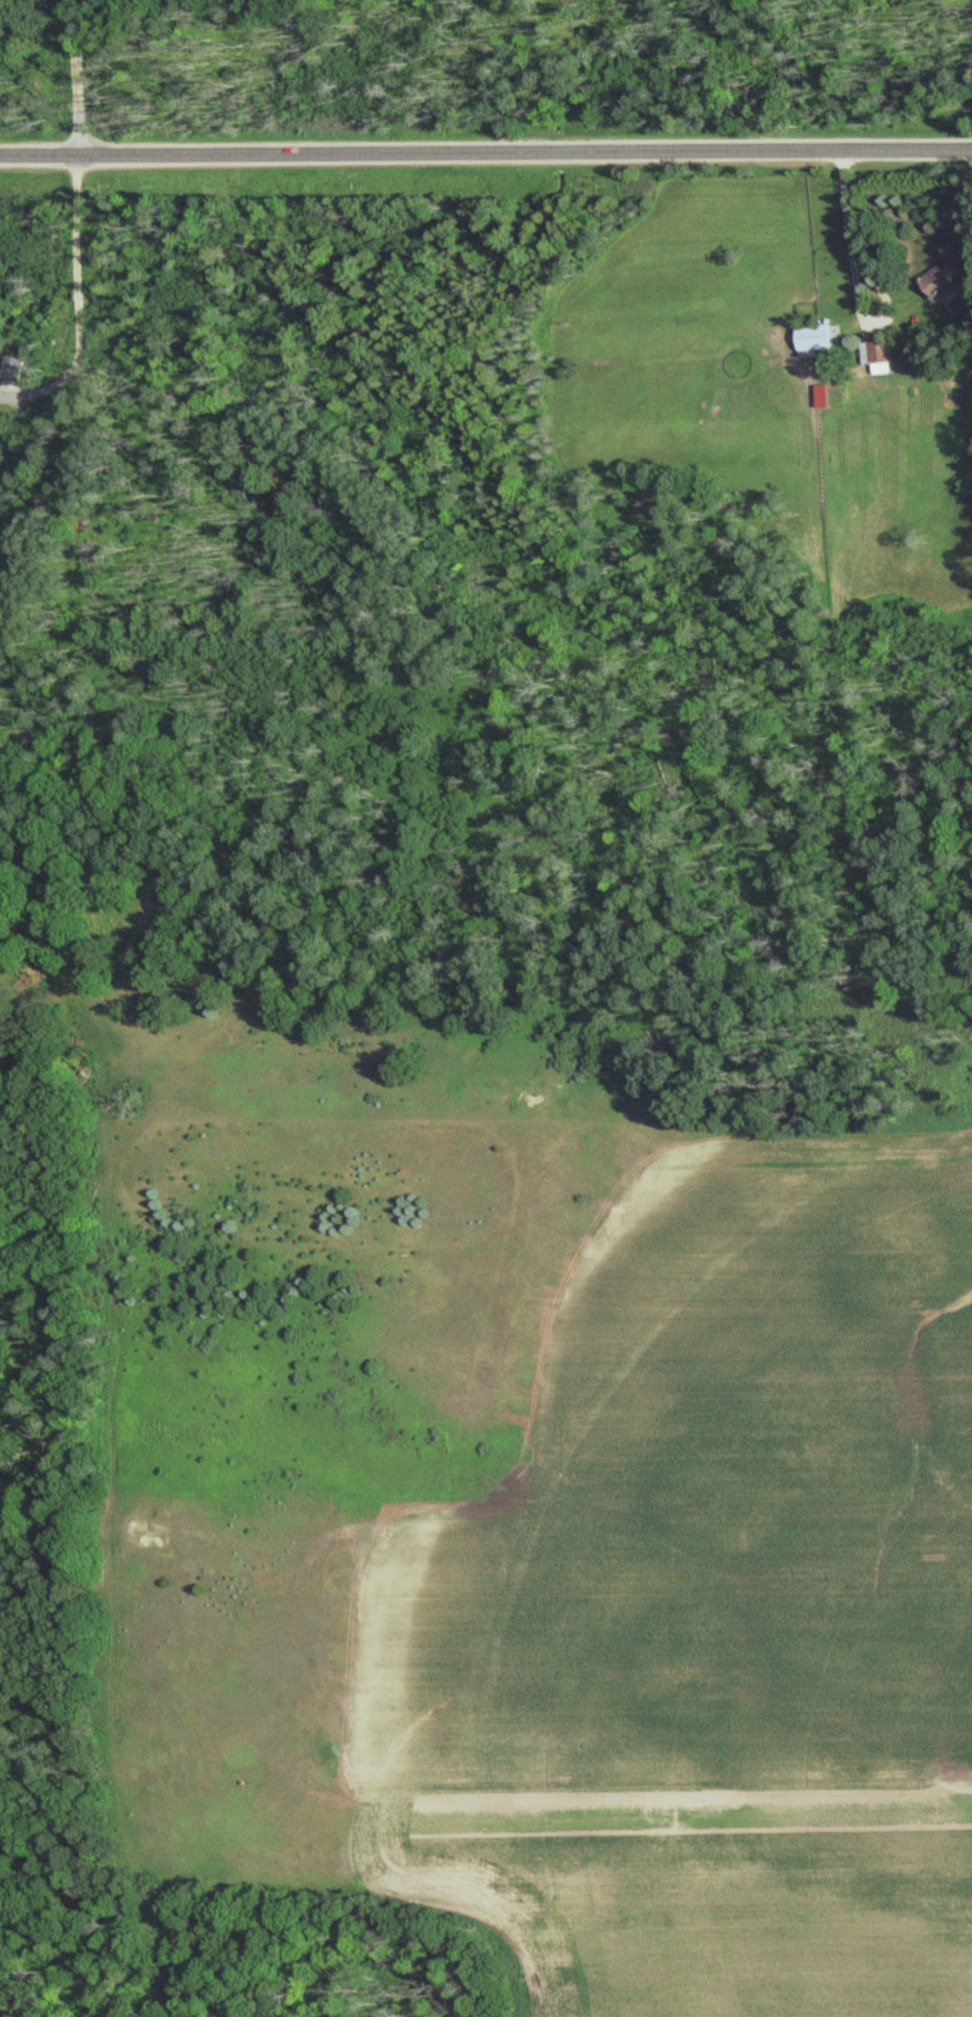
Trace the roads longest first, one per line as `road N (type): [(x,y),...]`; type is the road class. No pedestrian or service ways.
road 1 (residential): [(76,0),(79,1934)]
road 2 (residential): [(971,151),(0,156)]

